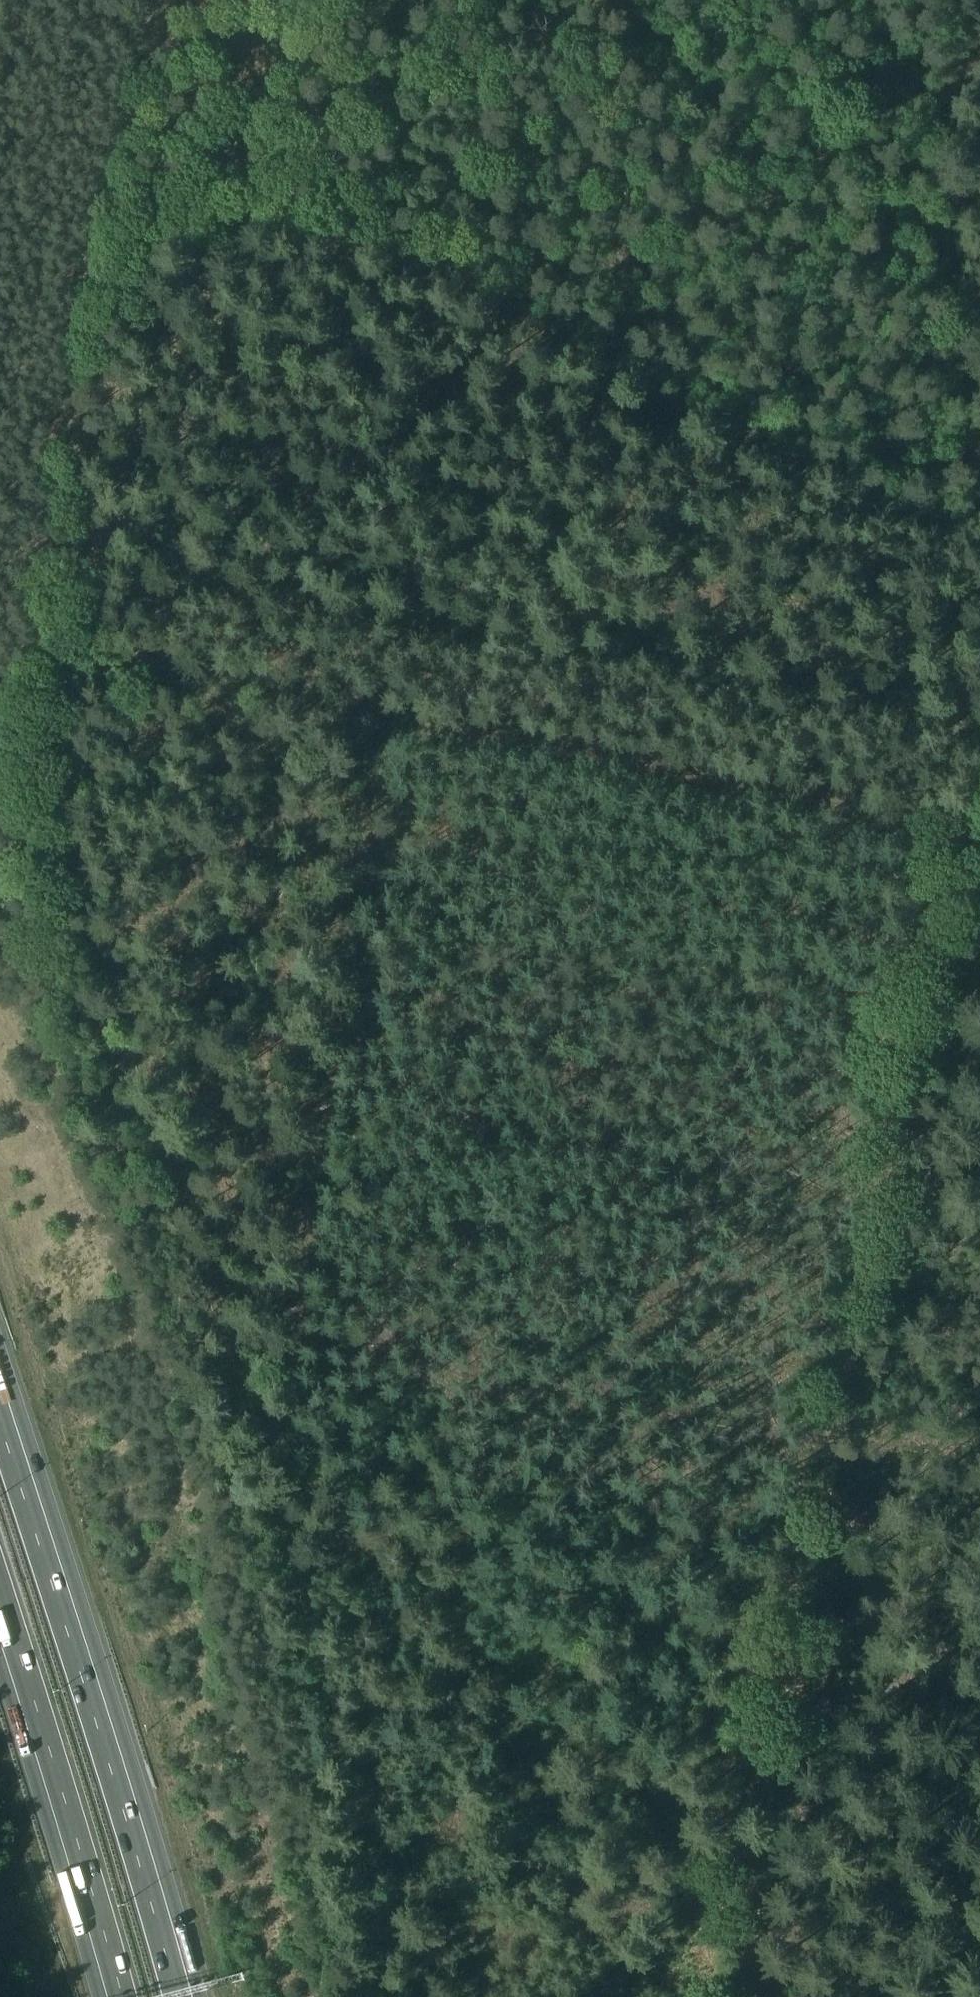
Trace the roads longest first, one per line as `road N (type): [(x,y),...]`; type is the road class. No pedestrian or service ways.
road 1 (motorway): [(183,1996),(0,1405)]
road 2 (motorway): [(0,1628),(112,1996)]

